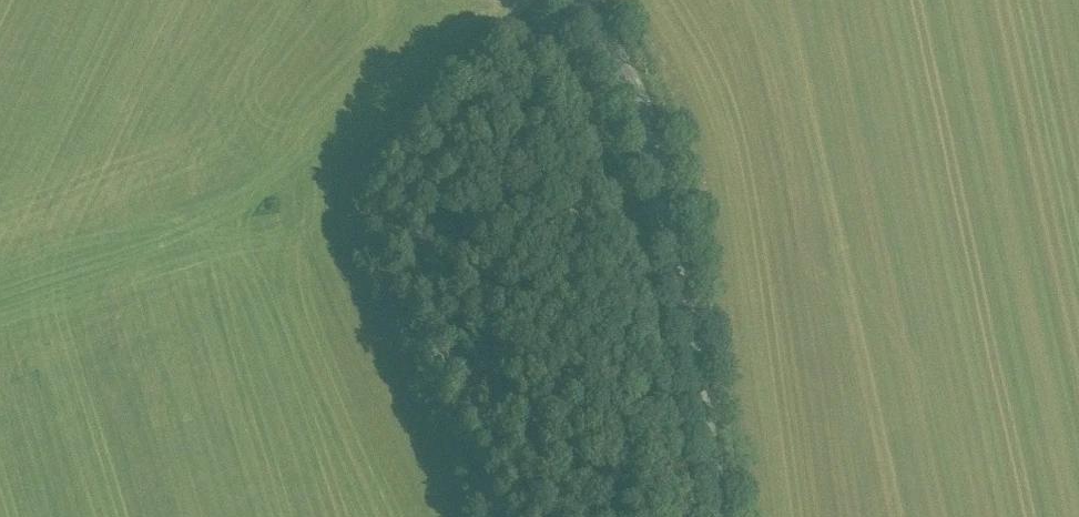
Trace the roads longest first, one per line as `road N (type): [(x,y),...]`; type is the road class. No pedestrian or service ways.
road 1 (tertiary): [(726,516),(672,172),(622,55),(584,0)]

